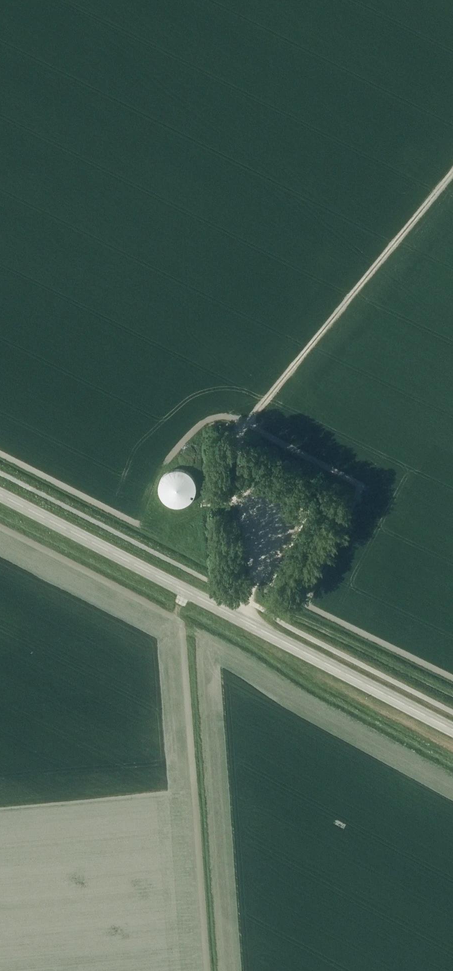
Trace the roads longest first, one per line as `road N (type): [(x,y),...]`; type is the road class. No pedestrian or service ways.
road 1 (secondary): [(452,729),(0,494)]
road 2 (track): [(242,431),(452,173)]

